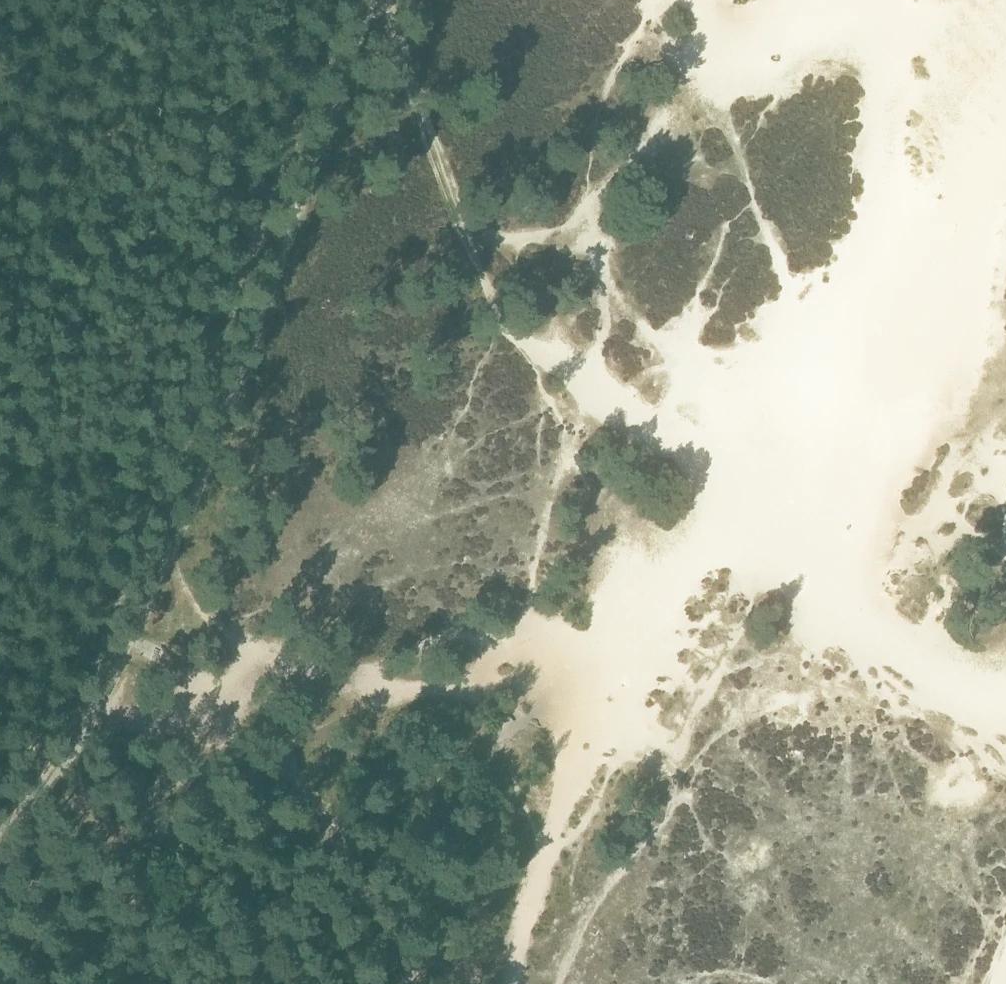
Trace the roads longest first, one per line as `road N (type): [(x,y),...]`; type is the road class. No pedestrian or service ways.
road 1 (track): [(725,551),(594,658),(358,690),(58,774)]
road 2 (track): [(390,0),(480,290),(610,428),(666,463),(725,551)]
road 3 (track): [(406,983),(313,809),(221,724),(68,740),(0,756)]
road 4 (track): [(725,551),(815,632),(925,708),(1005,748)]

